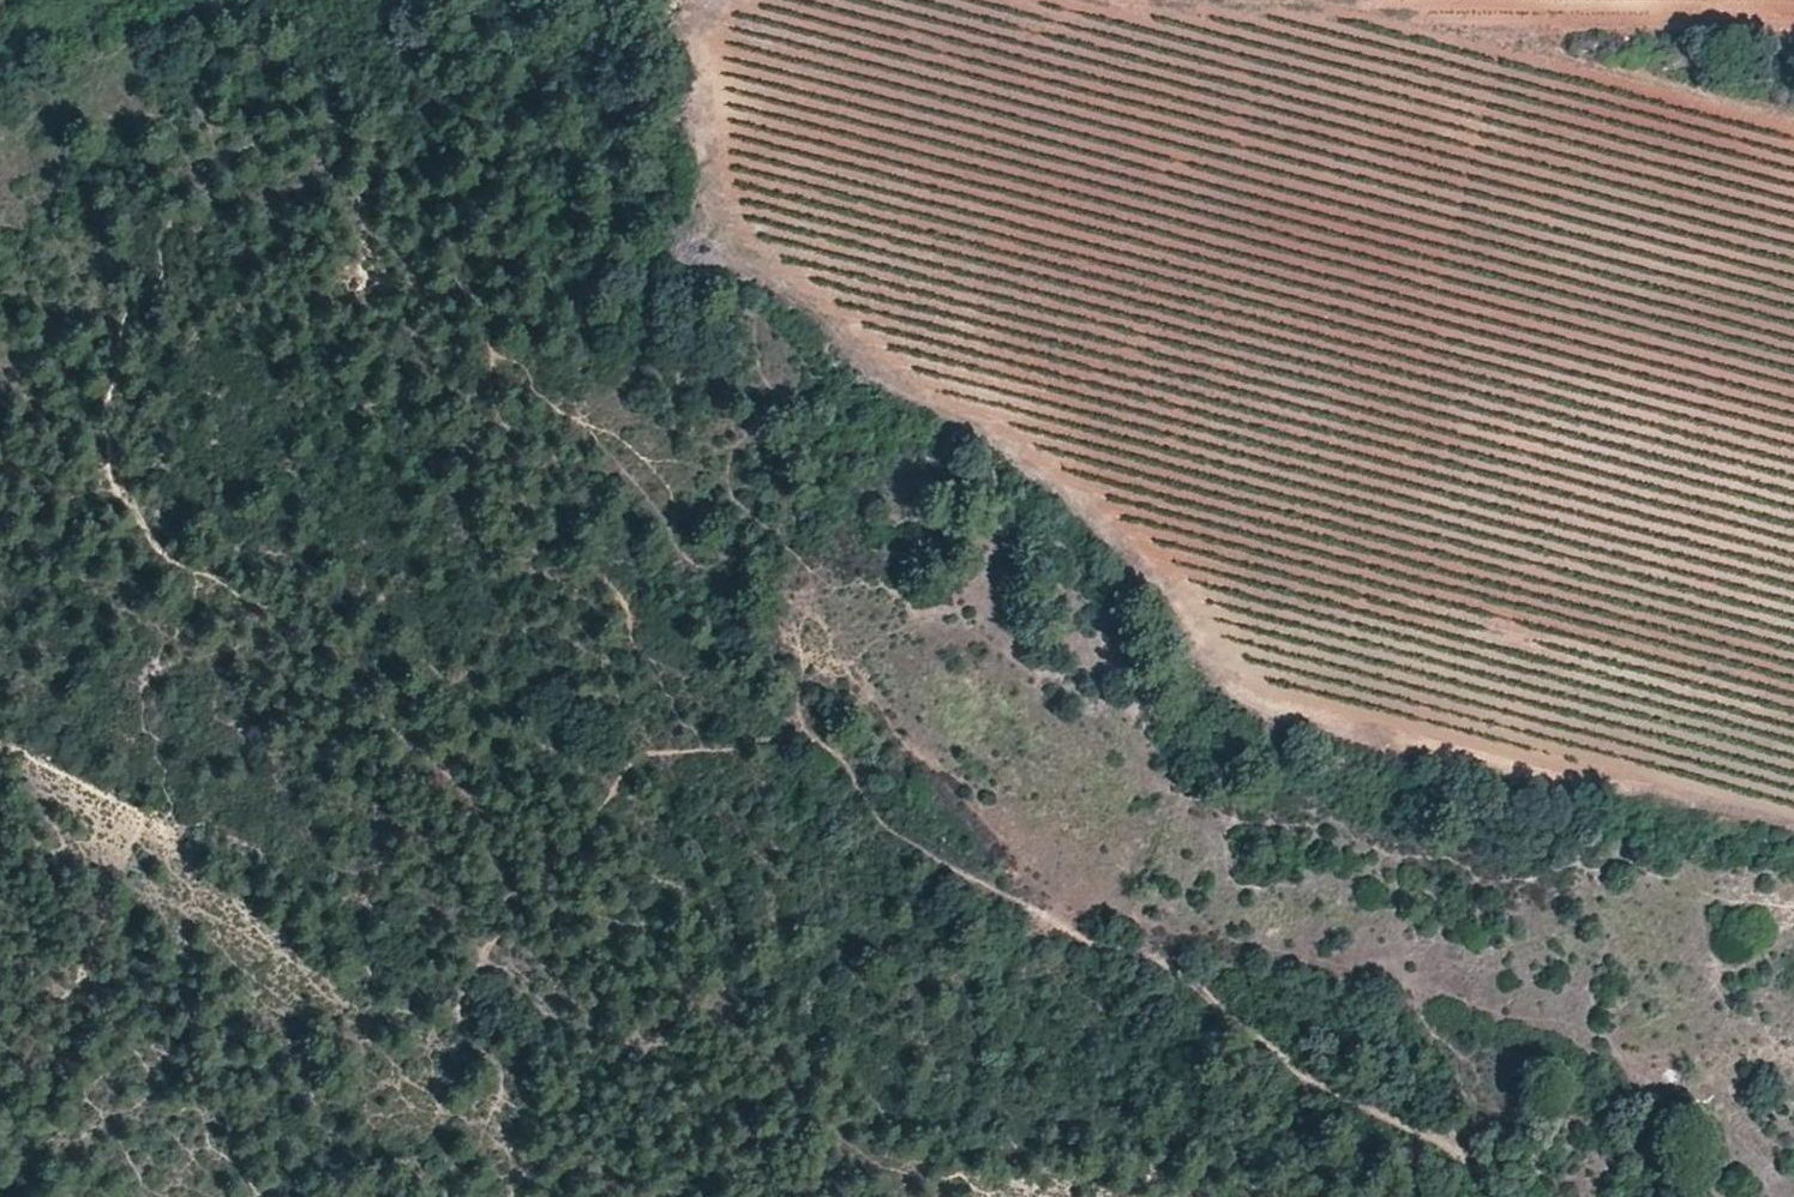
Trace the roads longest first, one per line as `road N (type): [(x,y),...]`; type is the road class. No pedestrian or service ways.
road 1 (track): [(150,0),(0,73)]

